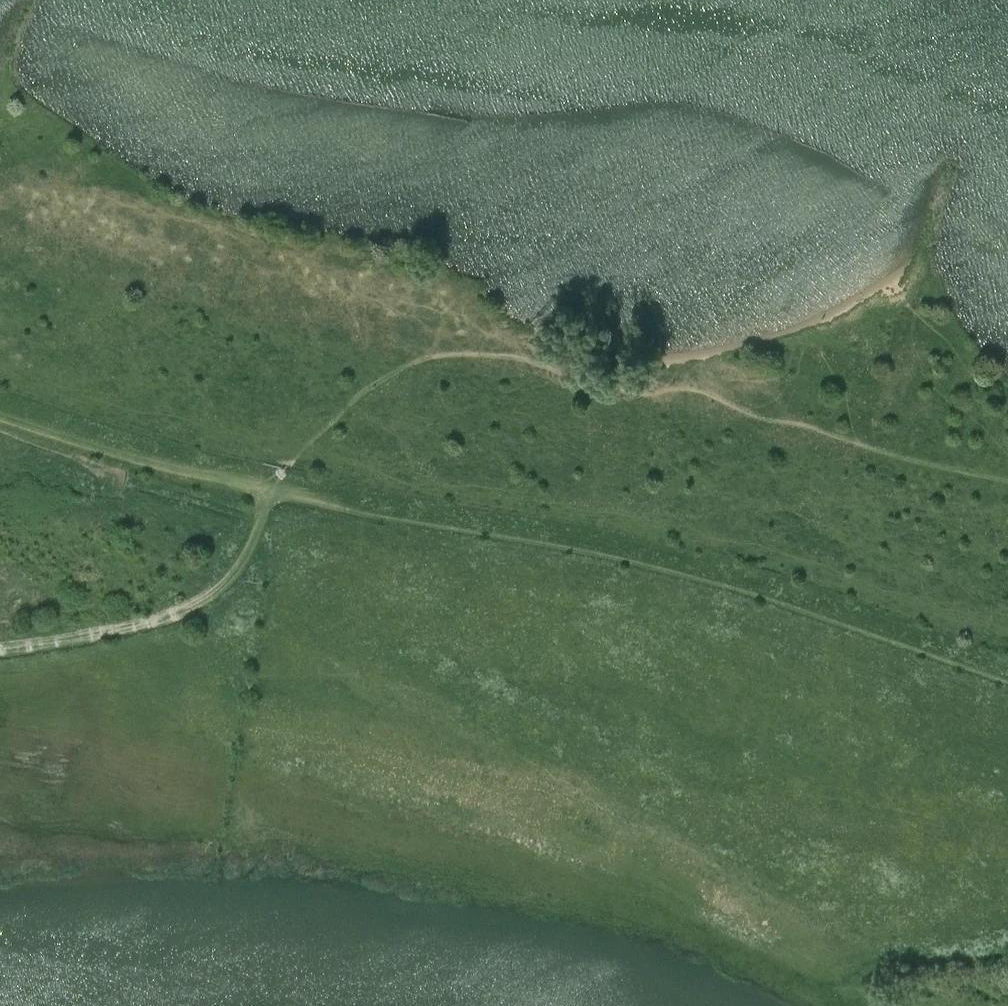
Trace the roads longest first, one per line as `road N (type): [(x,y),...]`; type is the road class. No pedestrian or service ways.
road 1 (track): [(1007,681),(686,572),(273,490)]
road 2 (track): [(273,490),(245,557),(224,584),(100,636),(0,649)]
road 3 (track): [(273,490),(140,459),(0,414)]

